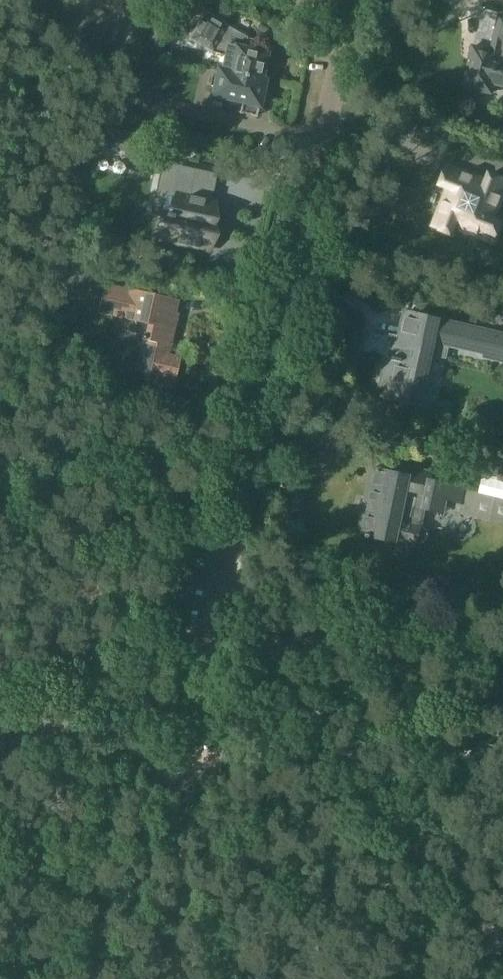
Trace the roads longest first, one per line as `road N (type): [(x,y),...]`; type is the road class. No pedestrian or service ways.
road 1 (residential): [(240,507),(345,20)]
road 2 (track): [(223,586),(250,638),(362,784),(502,929)]
road 3 (unclassified): [(185,770),(240,507)]
road 4 (track): [(185,770),(186,873),(169,978)]

